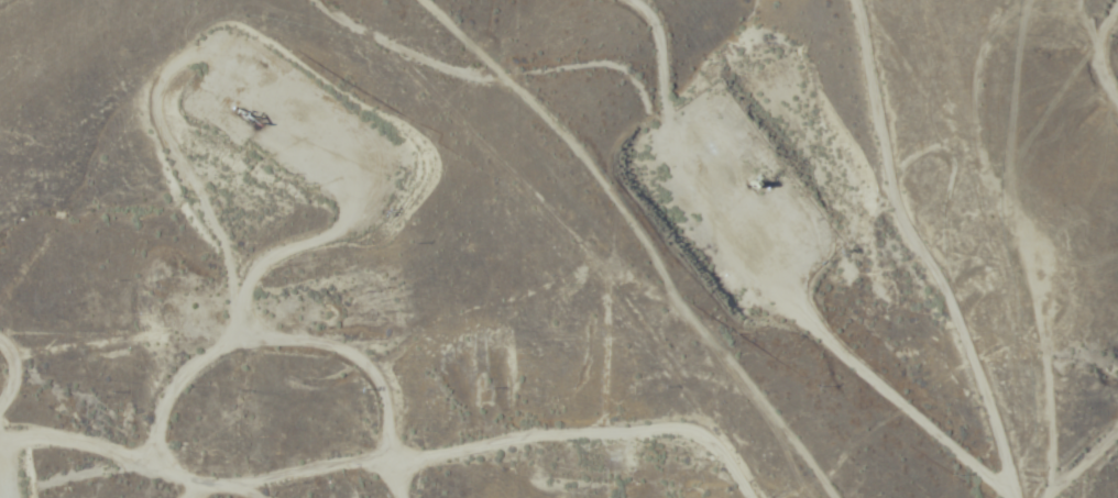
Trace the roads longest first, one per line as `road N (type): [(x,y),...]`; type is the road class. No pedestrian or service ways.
road 1 (residential): [(243,0),(414,95),(625,135),(981,497)]

